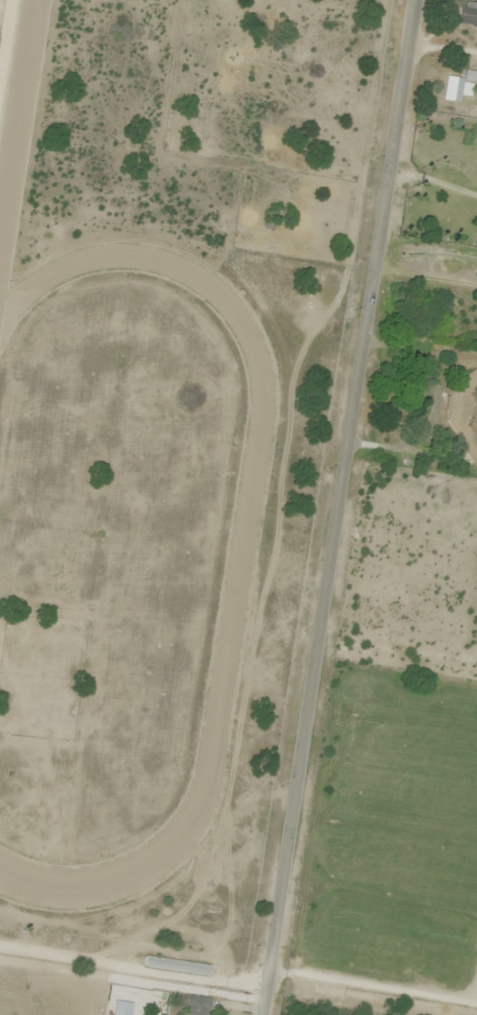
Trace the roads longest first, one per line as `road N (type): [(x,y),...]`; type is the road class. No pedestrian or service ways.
road 1 (tertiary): [(263,1014),(416,0)]

